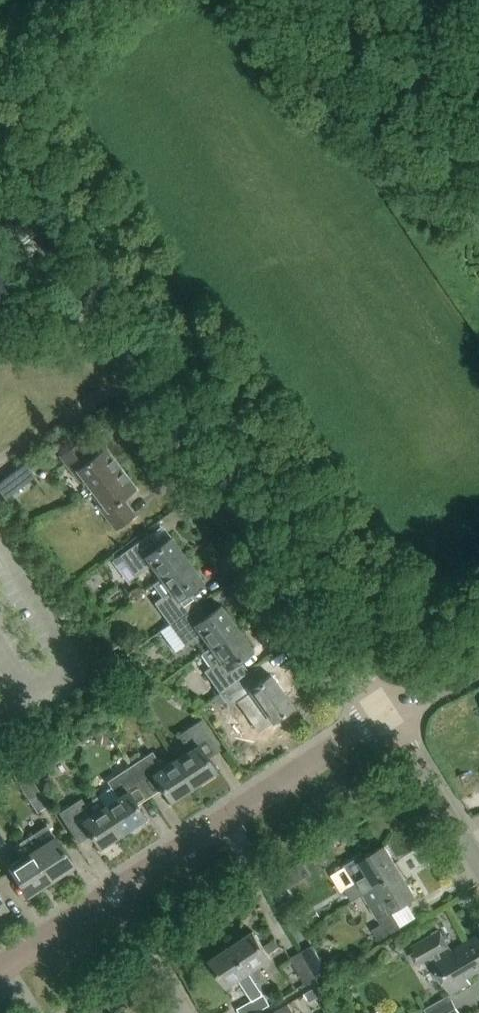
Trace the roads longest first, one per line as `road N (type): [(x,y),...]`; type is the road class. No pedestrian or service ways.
road 1 (unclassified): [(384,716),(0,200)]
road 2 (track): [(1,69),(384,575)]
road 3 (unclassified): [(114,894),(384,716)]
road 4 (unclassified): [(478,868),(384,716)]
road 5 (residential): [(181,1012),(114,894)]
road 6 (unclassified): [(0,965),(114,894)]

